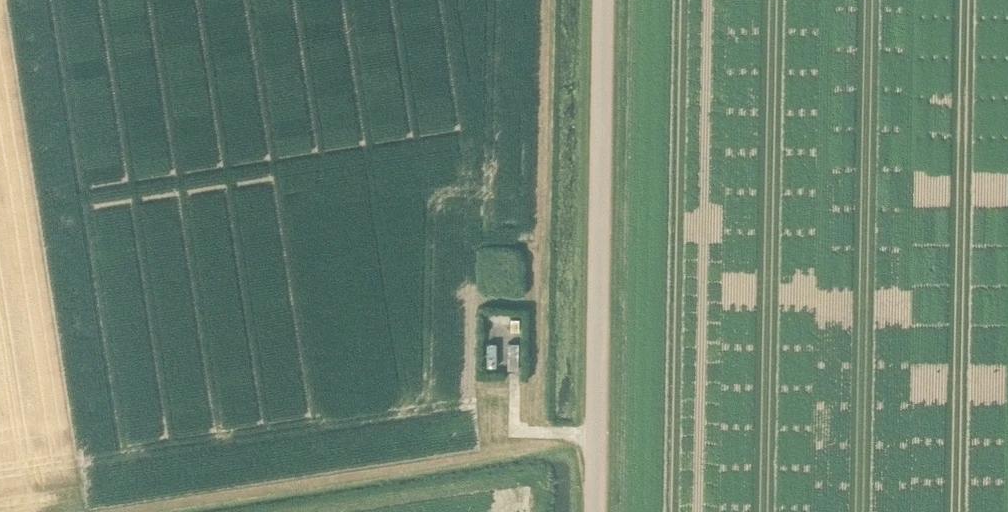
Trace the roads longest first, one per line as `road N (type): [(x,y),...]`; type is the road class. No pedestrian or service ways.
road 1 (unclassified): [(594,511),(603,0)]
road 2 (track): [(595,434),(513,432),(514,381)]

